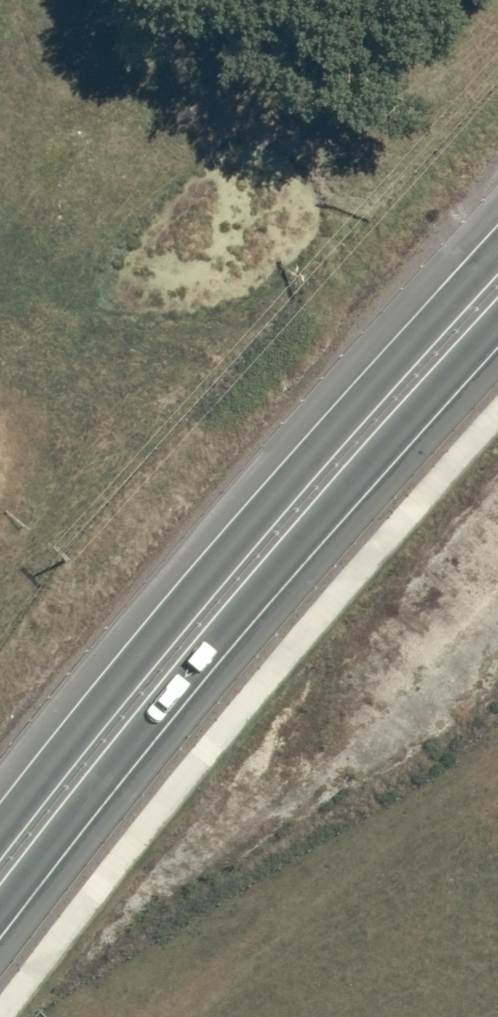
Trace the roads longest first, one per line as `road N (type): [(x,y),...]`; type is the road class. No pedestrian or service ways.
road 1 (trunk): [(497,340),(287,582),(0,941)]
road 2 (trunk): [(0,828),(211,569),(497,246)]

